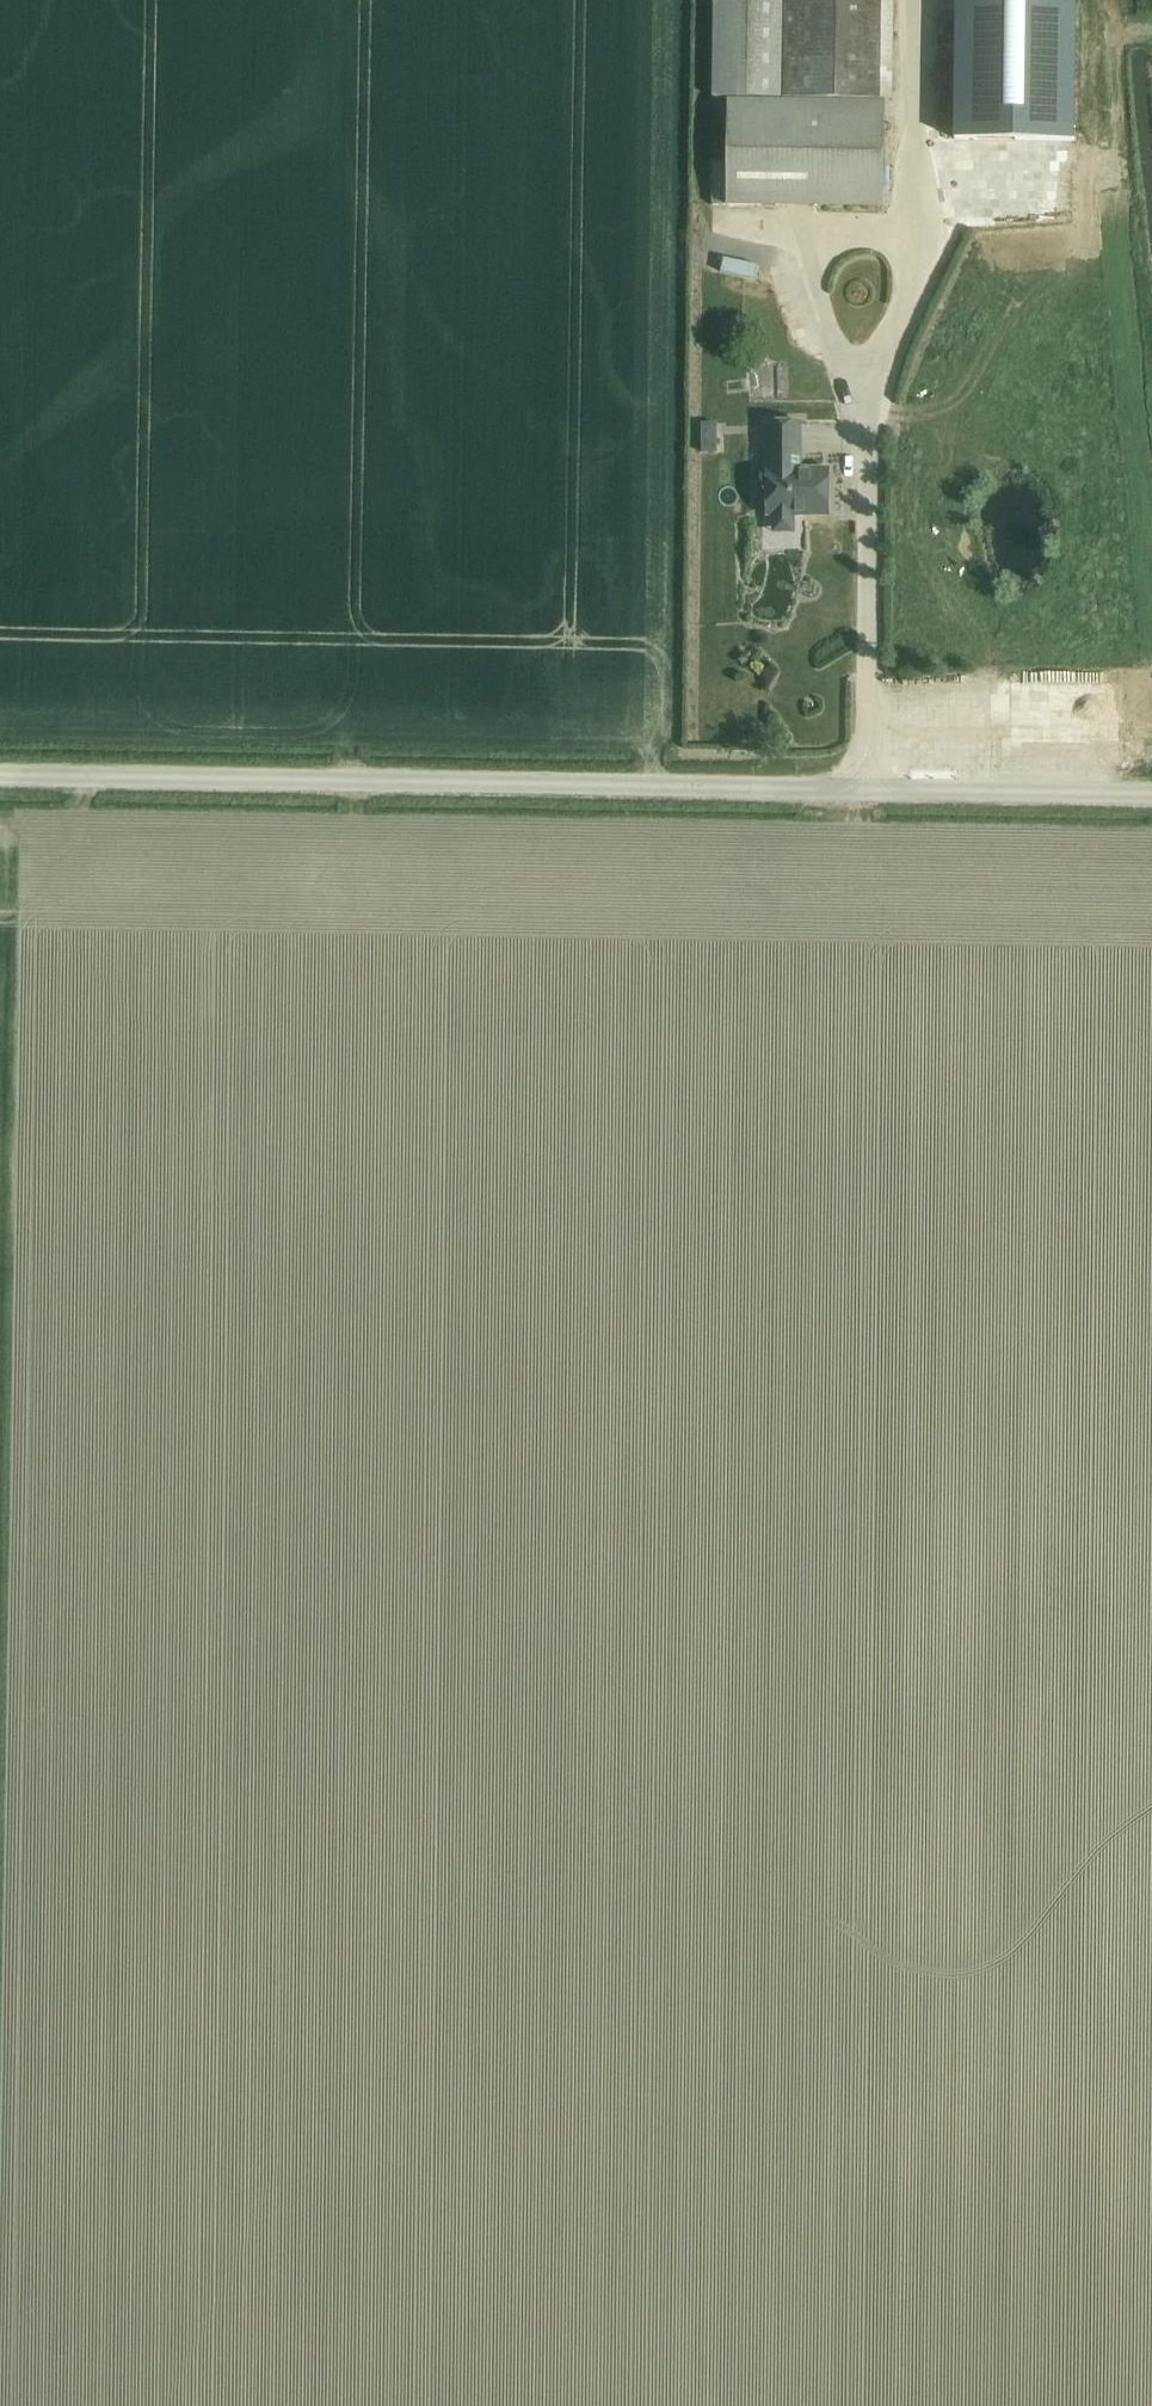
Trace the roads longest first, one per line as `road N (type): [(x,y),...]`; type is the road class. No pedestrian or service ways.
road 1 (unclassified): [(0,780),(1151,798)]

